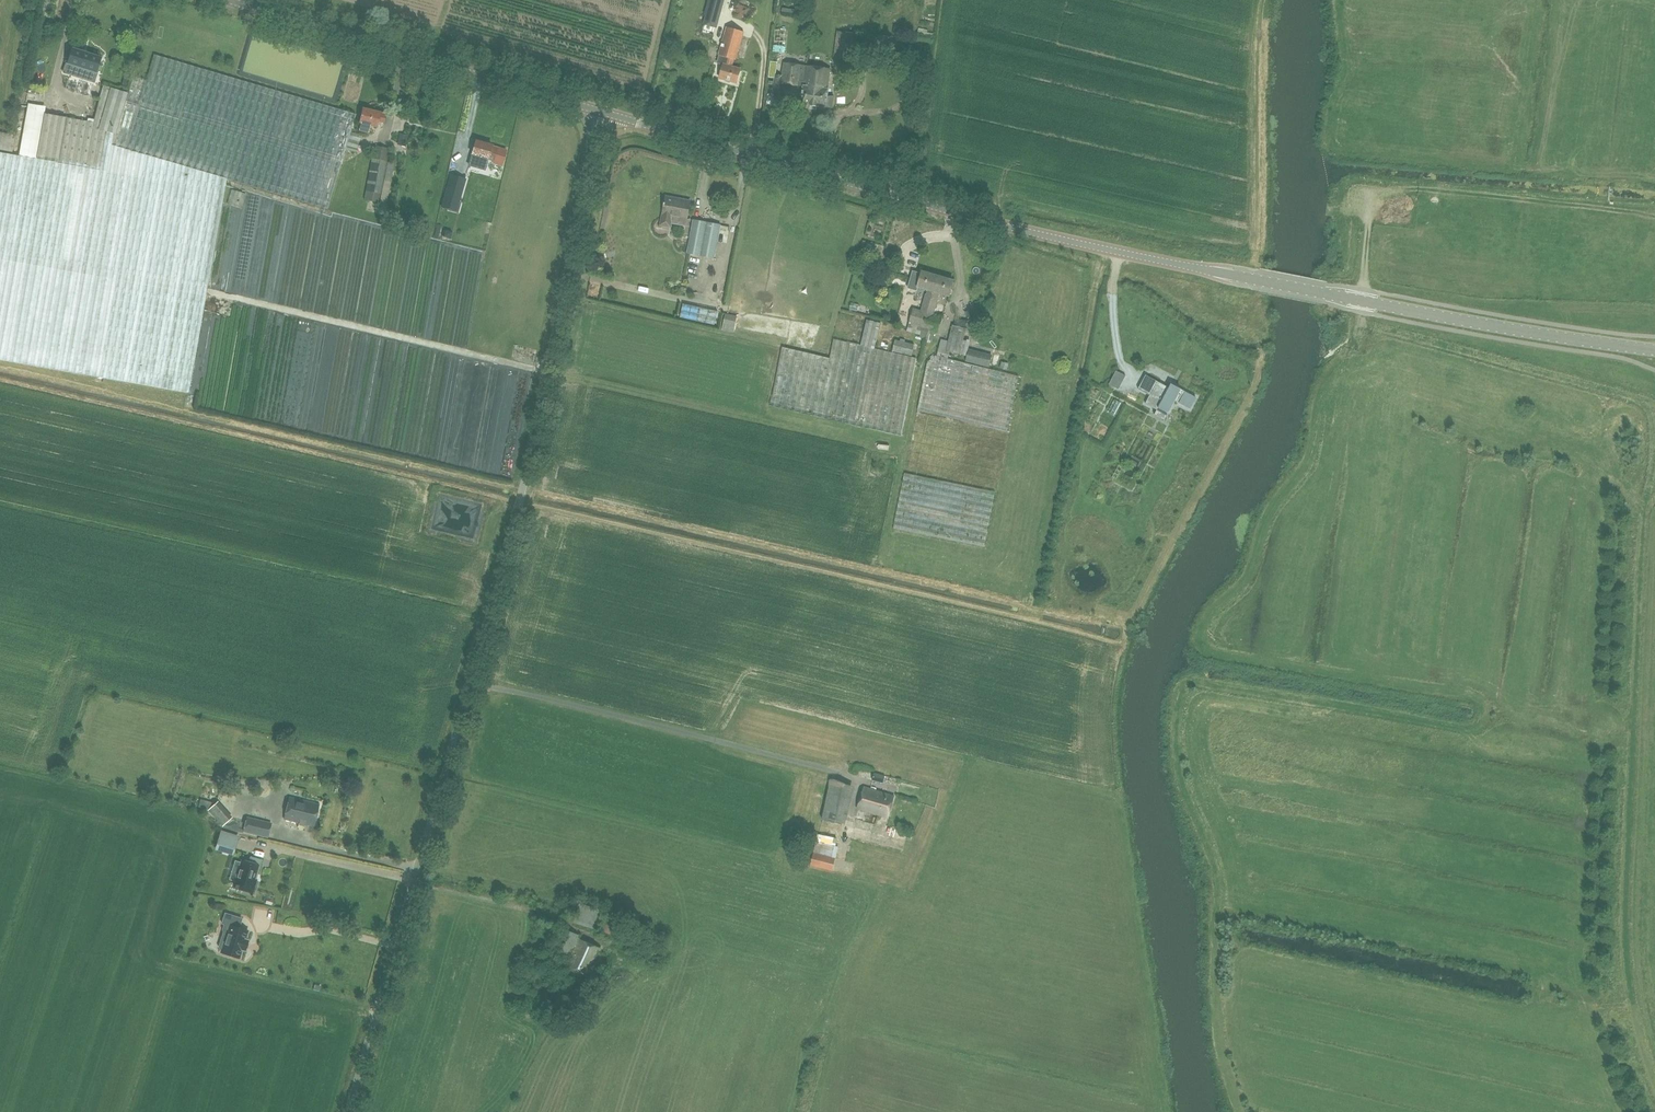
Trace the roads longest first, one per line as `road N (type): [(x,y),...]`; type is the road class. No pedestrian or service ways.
road 1 (tertiary): [(1654,351),(1456,319),(1044,235),(601,111)]
road 2 (unclassified): [(347,1111),(522,493),(601,111)]
road 3 (tertiary): [(601,111),(230,0)]
road 4 (track): [(1418,188),(1375,186),(1356,341)]

